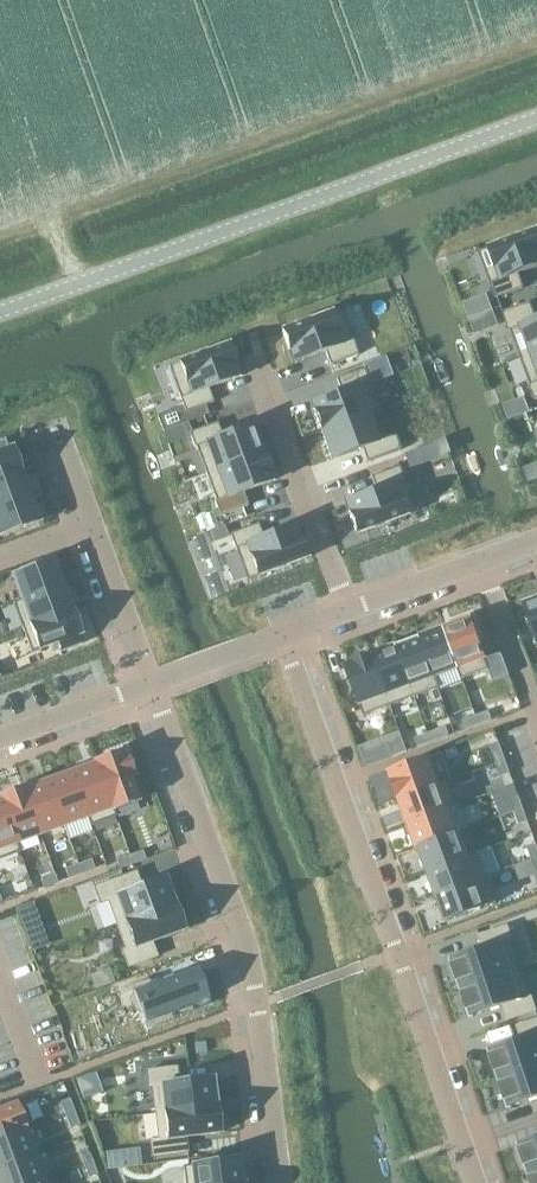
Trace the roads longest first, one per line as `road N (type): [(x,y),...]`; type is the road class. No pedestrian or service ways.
road 1 (residential): [(281,635),(477,1182)]
road 2 (unclassified): [(0,315),(536,122)]
road 3 (residential): [(150,683),(242,936),(278,1182)]
road 4 (residential): [(245,350),(348,610)]
road 5 (residential): [(536,540),(348,610)]
road 6 (residential): [(93,528),(150,683)]
road 7 (residential): [(150,683),(0,740)]
road 8 (residential): [(281,635),(150,683)]

